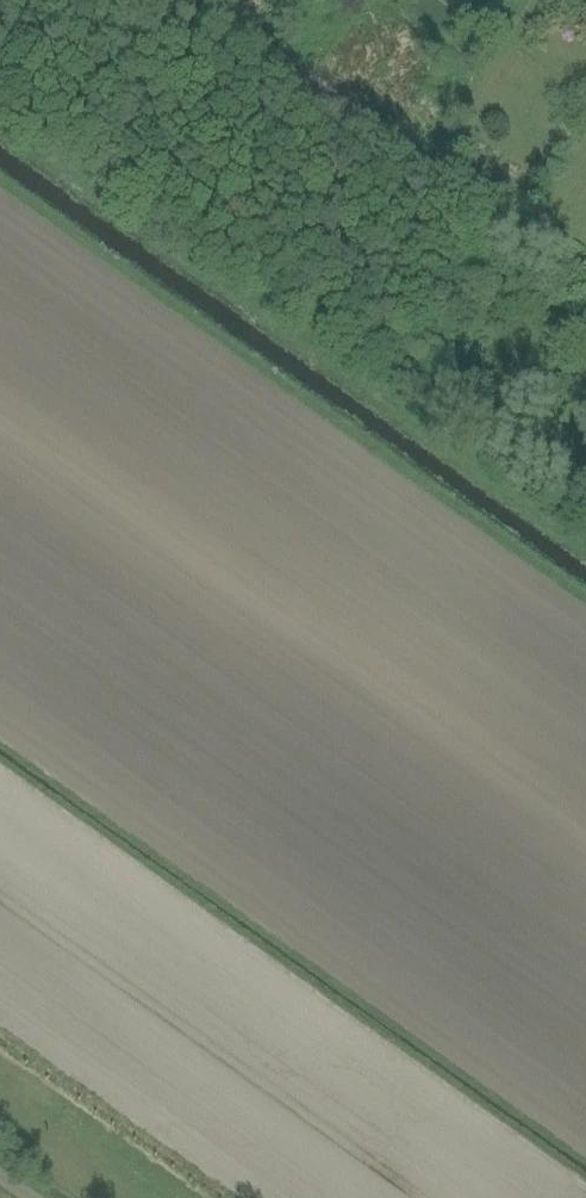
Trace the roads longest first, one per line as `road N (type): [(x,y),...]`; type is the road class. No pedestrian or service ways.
road 1 (unclassified): [(585,265),(195,0)]

